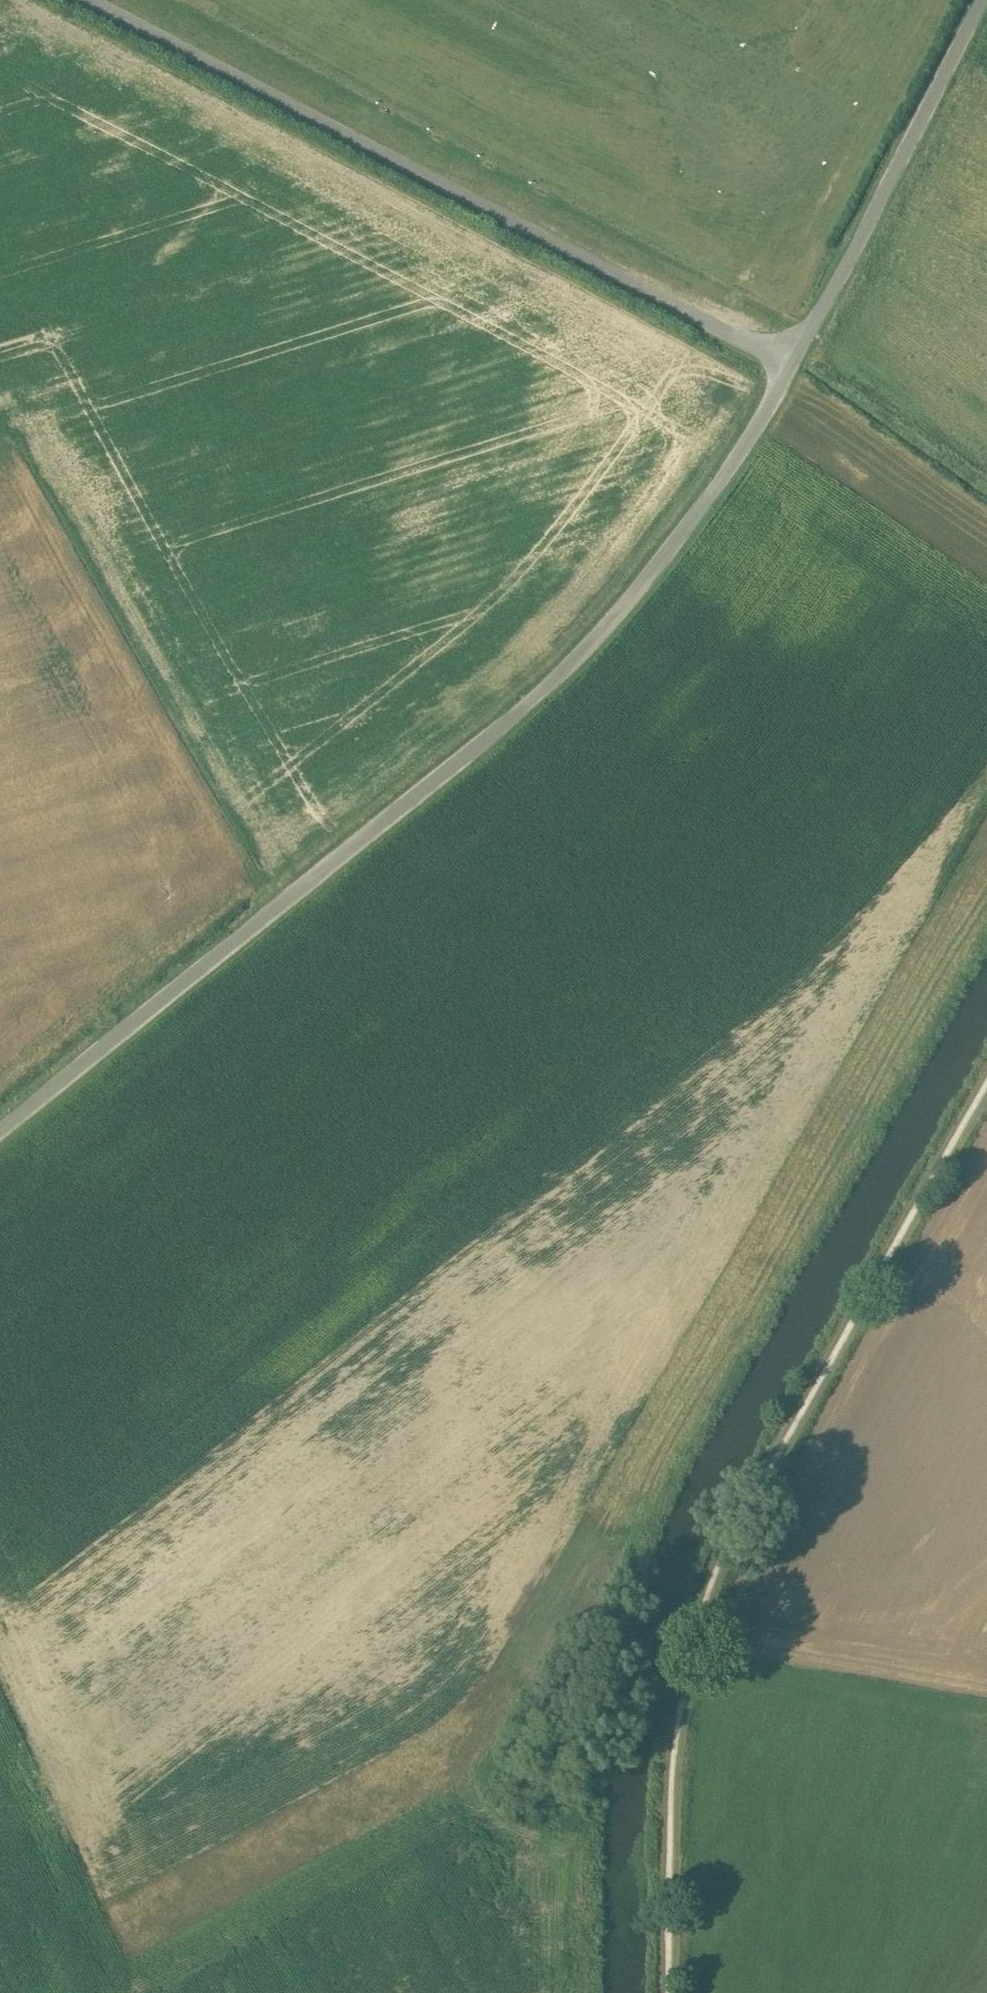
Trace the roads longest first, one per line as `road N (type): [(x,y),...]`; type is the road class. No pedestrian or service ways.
road 1 (unclassified): [(0,1128),(521,709),(598,636),(765,413),(978,0)]

